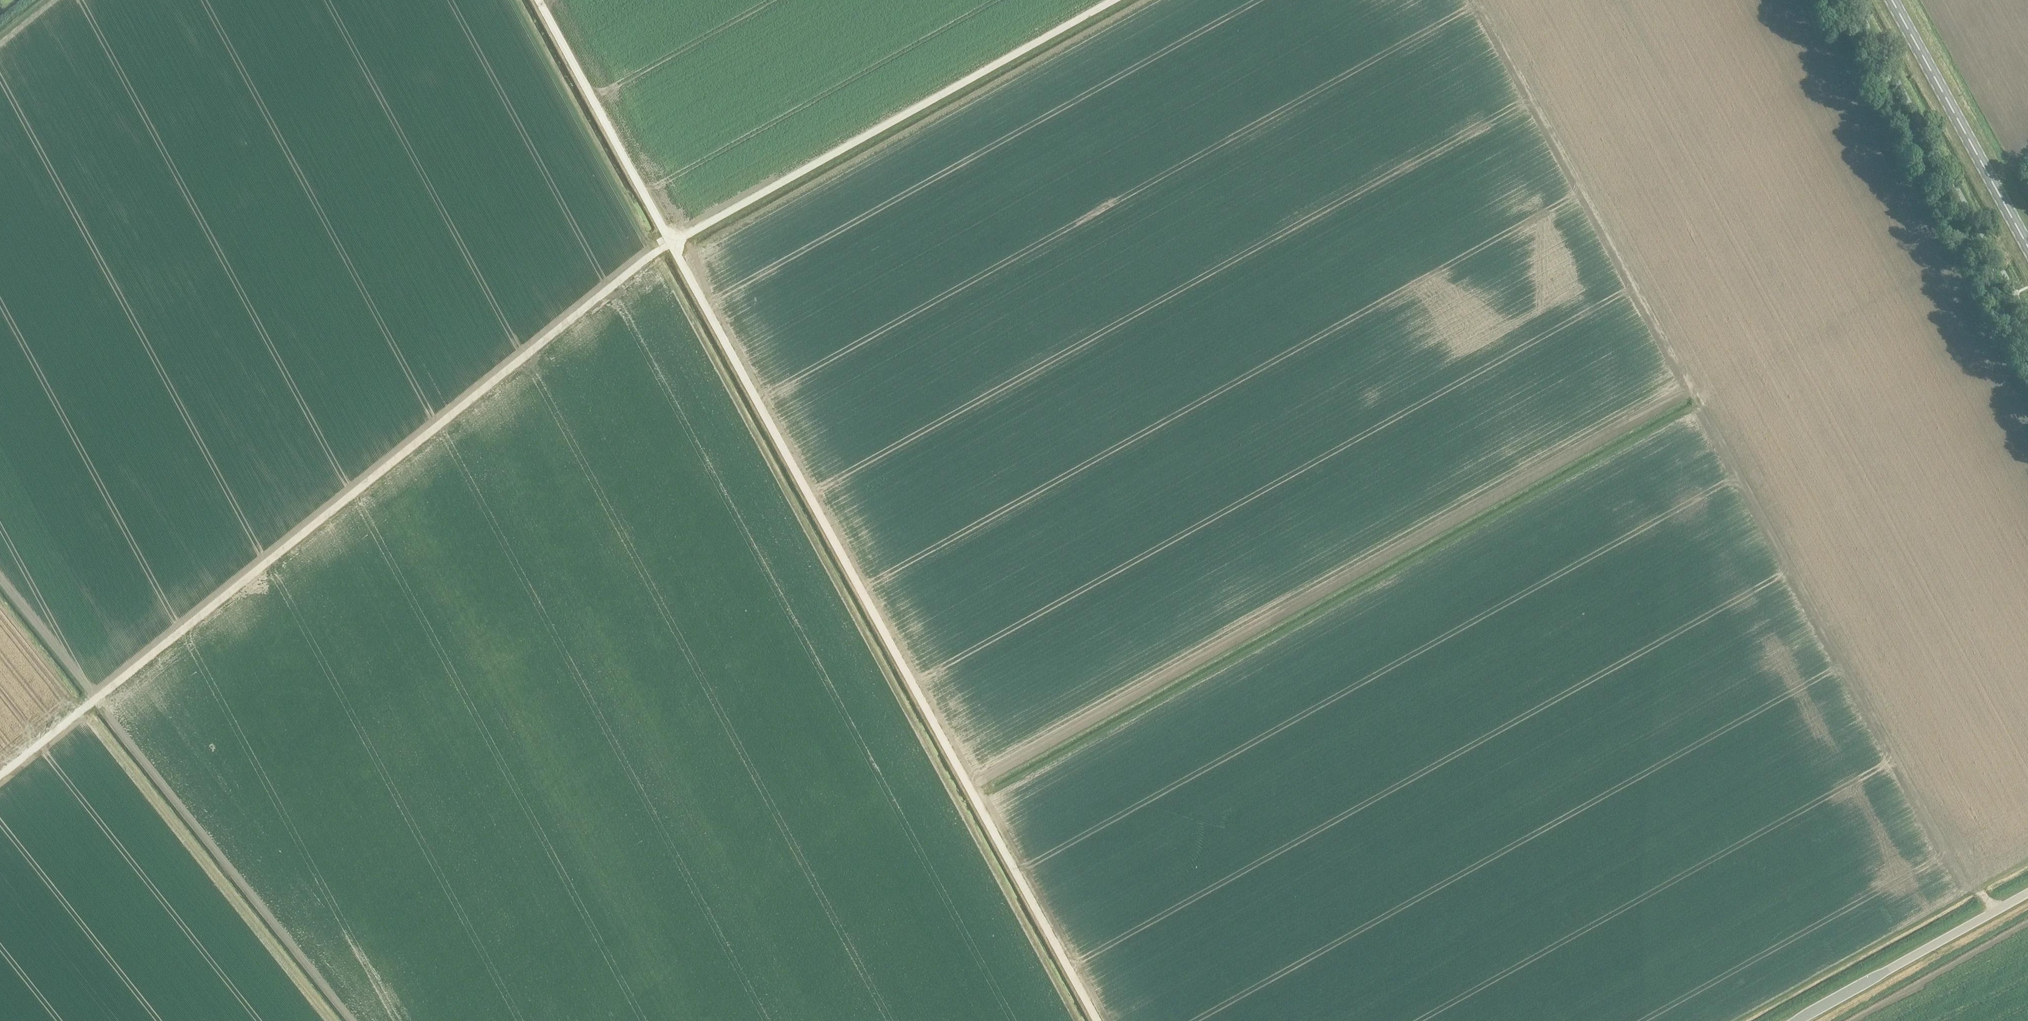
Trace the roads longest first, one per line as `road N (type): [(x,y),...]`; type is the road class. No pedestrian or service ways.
road 1 (secondary): [(2027,248),(1892,0)]
road 2 (unclassified): [(2027,892),(1796,1020)]

